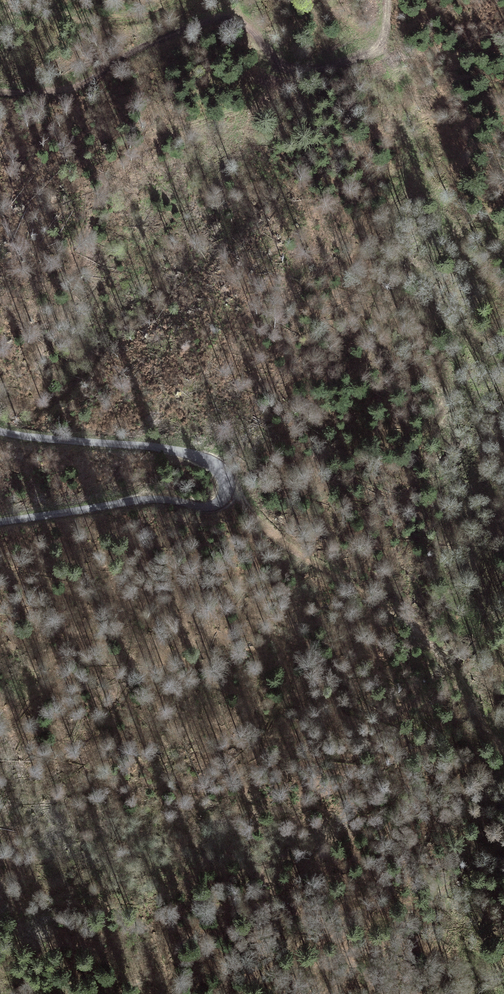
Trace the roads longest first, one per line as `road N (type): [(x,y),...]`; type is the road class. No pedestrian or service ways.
road 1 (unclassified): [(0,524),(145,502),(214,507),(226,489),(215,469),(181,453),(0,433)]
road 2 (track): [(386,0),(384,34),(374,50),(320,70),(286,67),(244,22),(226,17),(140,48),(79,85),(0,91)]
road 3 (track): [(226,489),(253,508),(295,559),(403,619),(503,742)]

